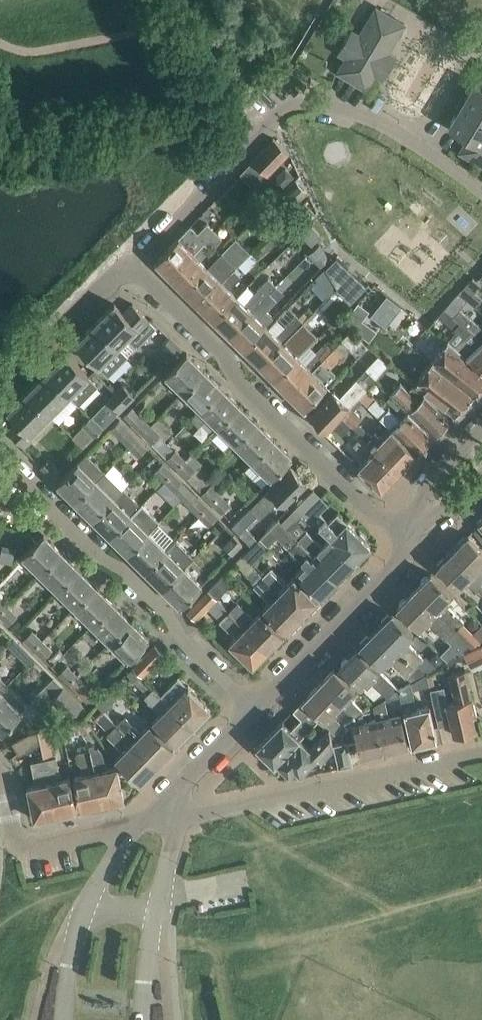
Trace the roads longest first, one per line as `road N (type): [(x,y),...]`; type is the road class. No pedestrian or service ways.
road 1 (residential): [(481,190),(378,119),(313,102),(287,107),(129,264)]
road 2 (residential): [(406,529),(365,505),(129,264)]
road 3 (residential): [(0,458),(98,554),(126,570),(256,709)]
road 4 (unclassified): [(182,817),(481,752)]
road 5 (unclassified): [(256,709),(400,563),(406,529)]
road 6 (unclassified): [(132,825),(19,843),(0,774)]
road 7 (unclassified): [(129,264),(0,392)]
road 8 (unclassified): [(481,429),(432,481),(406,529)]

